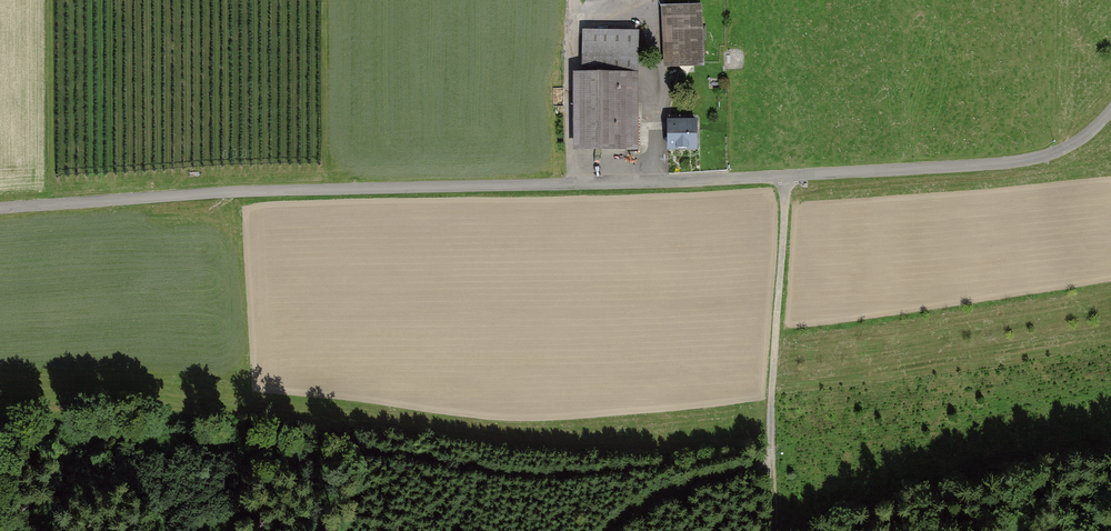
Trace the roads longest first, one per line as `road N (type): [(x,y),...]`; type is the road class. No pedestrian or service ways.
road 1 (unclassified): [(1110,111),(1084,138),(1015,163),(241,192),(0,209)]
road 2 (track): [(771,437),(580,479),(418,455),(296,422),(0,429)]
road 3 (track): [(772,457),(788,176)]
road 4 (track): [(656,182),(648,19),(574,0)]
road 5 (track): [(601,530),(660,493),(772,457)]

